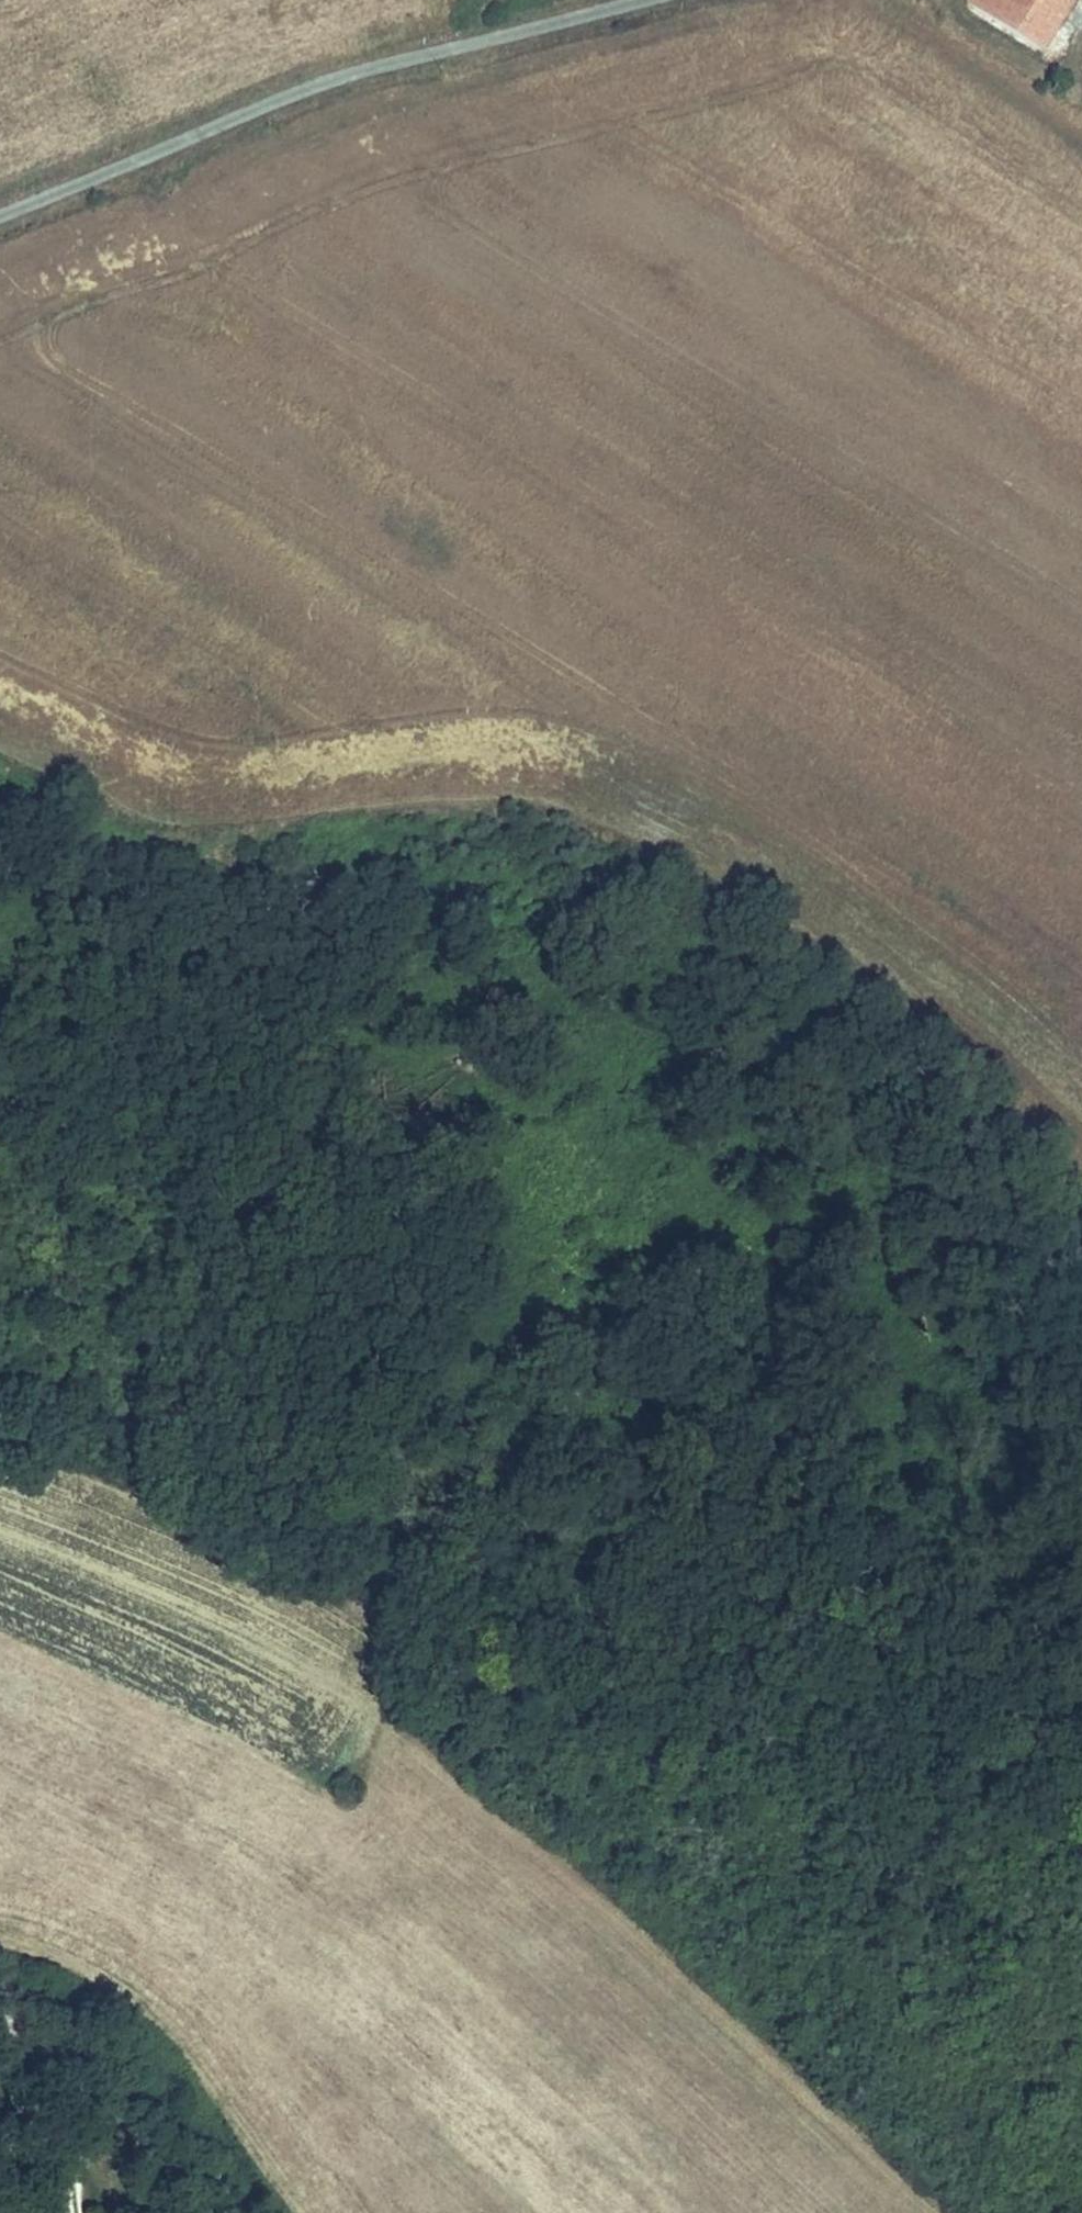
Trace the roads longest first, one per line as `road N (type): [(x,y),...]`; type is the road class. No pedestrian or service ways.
road 1 (unclassified): [(630,0),(303,88),(0,215)]
road 2 (track): [(0,2028),(42,2042),(71,2064),(200,2212)]

